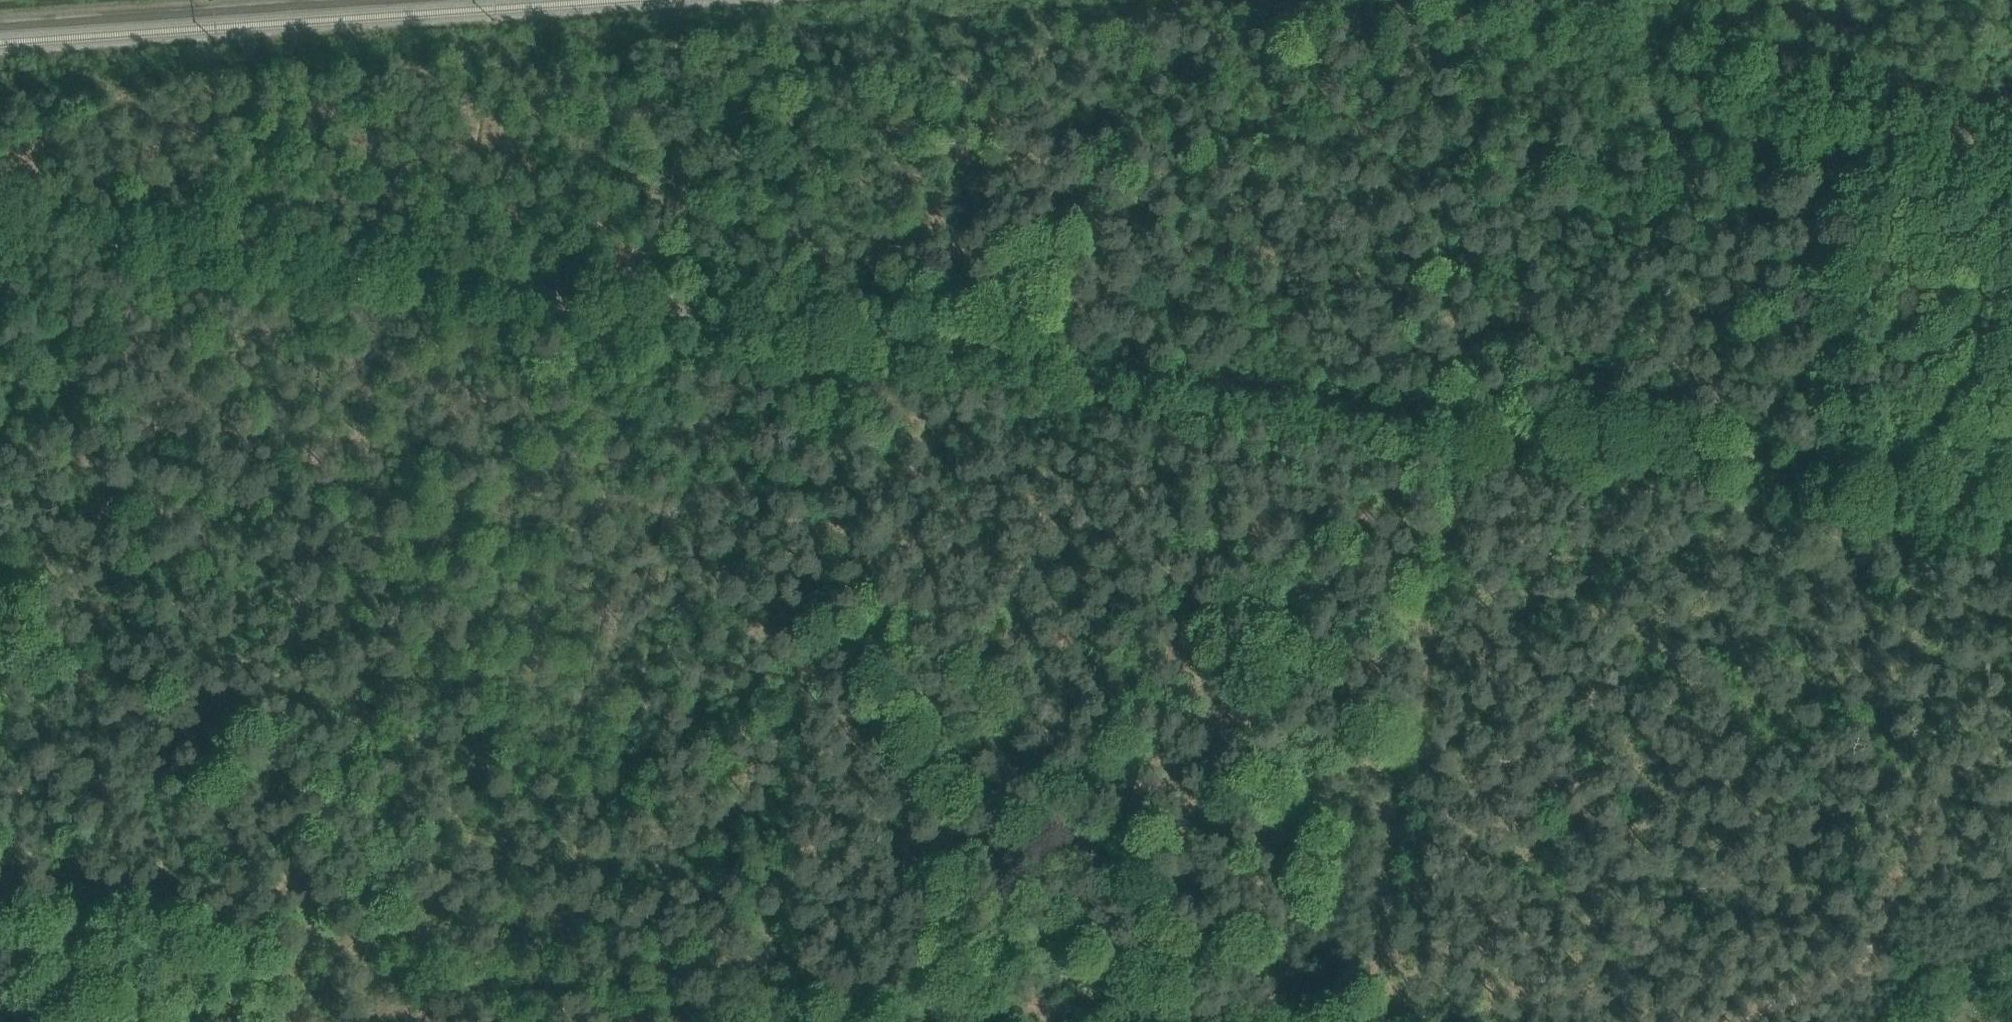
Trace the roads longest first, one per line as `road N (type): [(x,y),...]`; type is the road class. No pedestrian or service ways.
road 1 (track): [(0,210),(2011,478)]
road 2 (track): [(804,1021),(817,951),(847,939),(1362,1008)]
road 3 (track): [(1362,1008),(1372,997),(1431,623),(1454,531),(1465,406)]

